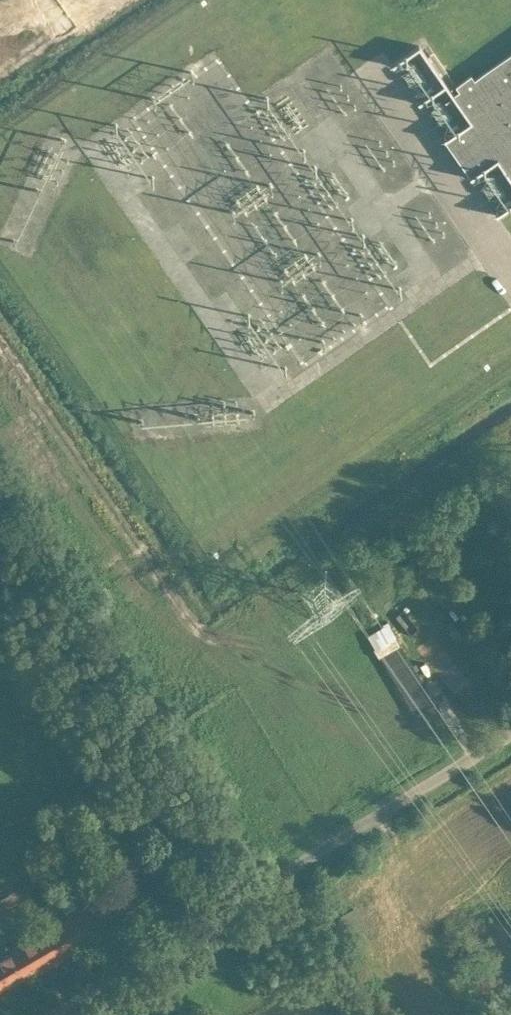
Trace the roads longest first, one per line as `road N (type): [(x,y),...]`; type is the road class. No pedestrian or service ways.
road 1 (unclassified): [(53,1014),(510,728)]

